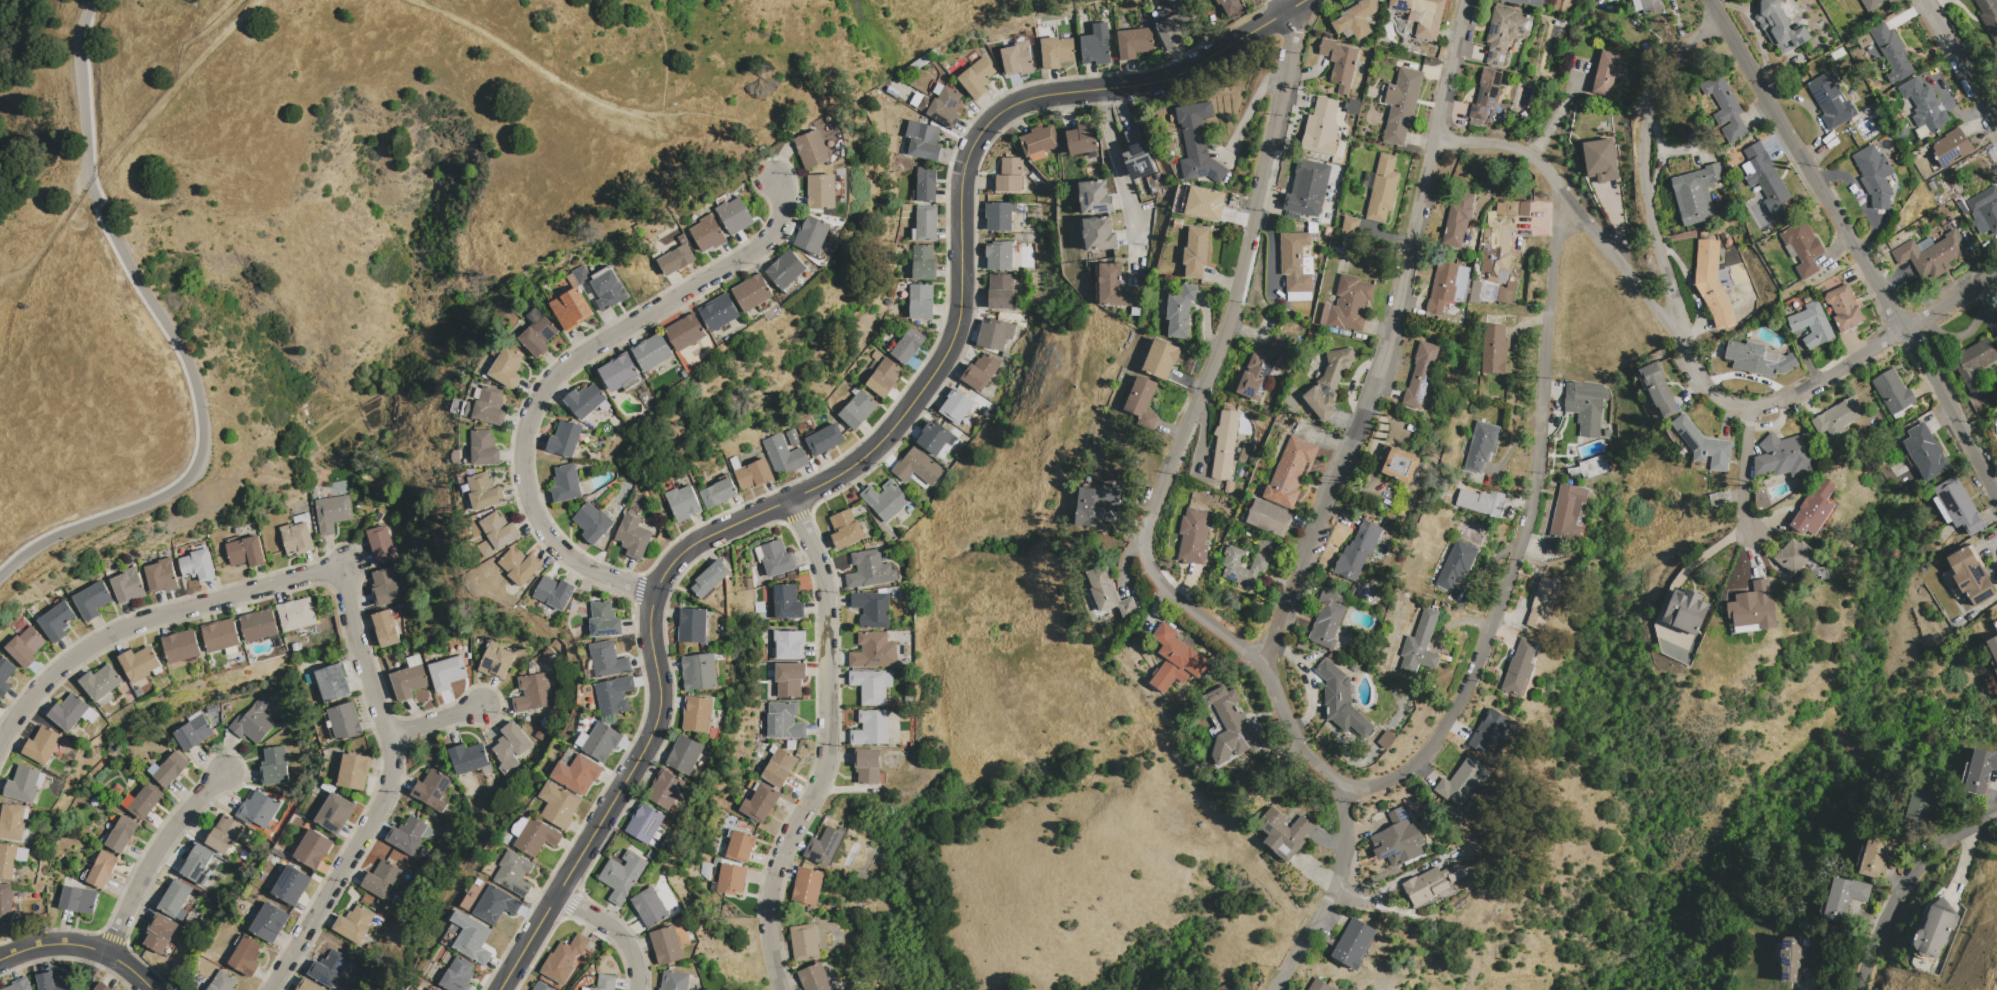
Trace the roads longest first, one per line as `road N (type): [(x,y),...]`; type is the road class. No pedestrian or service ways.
road 1 (tertiary): [(500,989),(652,735),(659,691),(651,644),(655,594),(678,557),(844,472),(882,440),(941,363),(957,322),(969,149),(994,118),(1033,98),(1142,86),(1196,67),(1304,0)]
road 2 (residential): [(1466,0),(1404,295),(1367,411),(1258,663)]
road 3 (residential): [(1562,194),(1529,505),(1489,622),(1465,686),(1431,742),(1384,784),(1345,790)]
road 4 (residential): [(1278,0),(1291,29),(1238,285),(1145,521),(1145,564)]
road 5 (residential): [(392,738),(345,569),(198,605),(124,635),(60,680),(0,756)]
road 6 (residential): [(1711,0),(1996,490)]
road 7 (residential): [(792,499),(828,575),(835,711),(780,903),(782,965),(792,989)]
road 8 (residential): [(1440,133),(1515,150),(1554,177),(1677,326),(1697,374),(1720,402),(1755,414)]
road 9 (residential): [(526,467),(538,411),(566,375),(779,236),(790,212),(781,182)]
road 10 (residential): [(1677,326),(1654,240),(1646,168),(1654,109),(1680,58),(1722,19)]
road 11 (residential): [(1145,564),(1186,609),(1258,663),(1302,747),(1345,790)]
road 12 (residential): [(270,989),(374,827),(388,794),(392,738)]
road 13 (residential): [(1755,414),(1803,399),(1996,276)]
road 14 (track): [(662,115),(584,96),(476,29),(411,0)]
road 15 (track): [(260,0),(170,94),(93,193)]
road 16 (residential): [(1996,814),(1932,857),(1885,923),(1860,989)]
road 17 (residential): [(1345,790),(1335,885),(1270,989)]
road 18 (residential): [(108,952),(166,841),(230,778)]
road 19 (residential): [(655,594),(598,575),(568,549),(526,467)]
road 20 (tertiary): [(0,959),(53,944),(82,946),(108,952),(151,989)]
road 21 (residential): [(1101,91),(1132,250)]
road 22 (residential): [(1927,0),(1996,123)]
road 23 (residential): [(555,897),(604,923),(635,960),(637,989)]
road 24 (residential): [(1755,414),(1748,487),(1756,536)]

